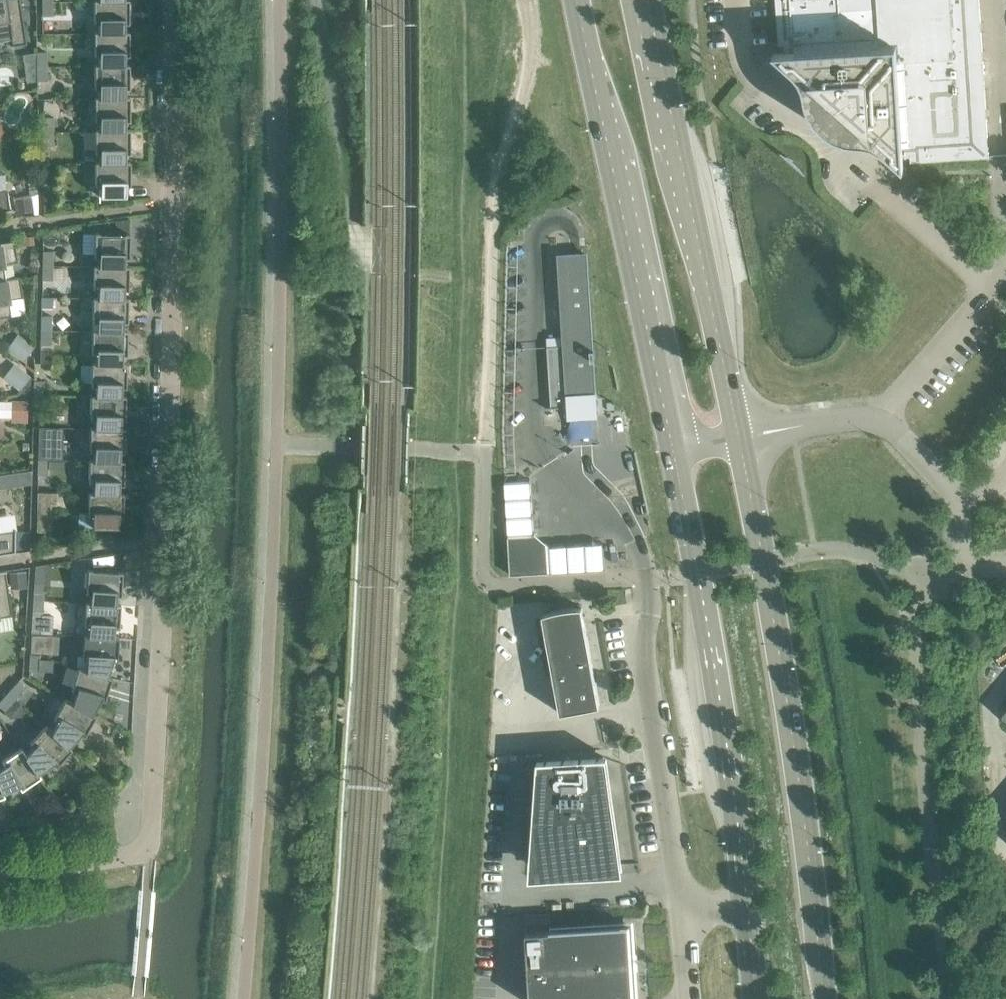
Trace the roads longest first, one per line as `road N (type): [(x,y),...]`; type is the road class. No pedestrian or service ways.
road 1 (residential): [(0,869),(133,850),(159,538),(168,0)]
road 2 (secondary): [(823,998),(796,729),(738,436)]
road 3 (secondary): [(672,447),(728,759),(746,918)]
road 4 (secondary): [(578,0),(672,447)]
road 5 (secondary): [(738,436),(644,0)]
road 6 (residential): [(991,297),(750,79),(731,0)]
road 7 (unclassified): [(684,917),(644,654),(648,575)]
road 8 (unclassified): [(1005,562),(994,574),(968,572),(952,494),(882,422)]
road 9 (residential): [(882,422),(991,297)]
road 10 (unclassified): [(882,422),(844,419),(738,436)]

